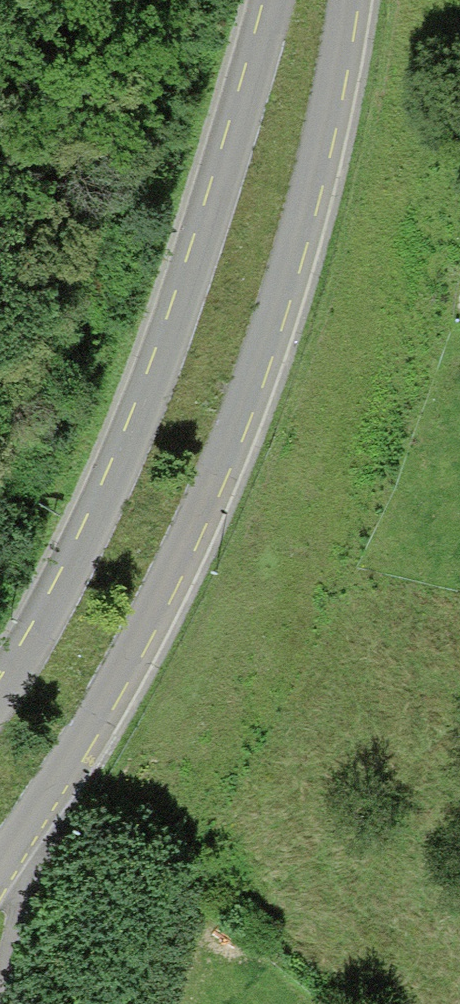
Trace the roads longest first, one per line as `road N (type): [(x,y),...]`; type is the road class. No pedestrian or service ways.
road 1 (tertiary): [(0,874),(150,629),(265,359),(342,0)]
road 2 (tertiary): [(273,0),(210,237),(106,507),(0,687)]

